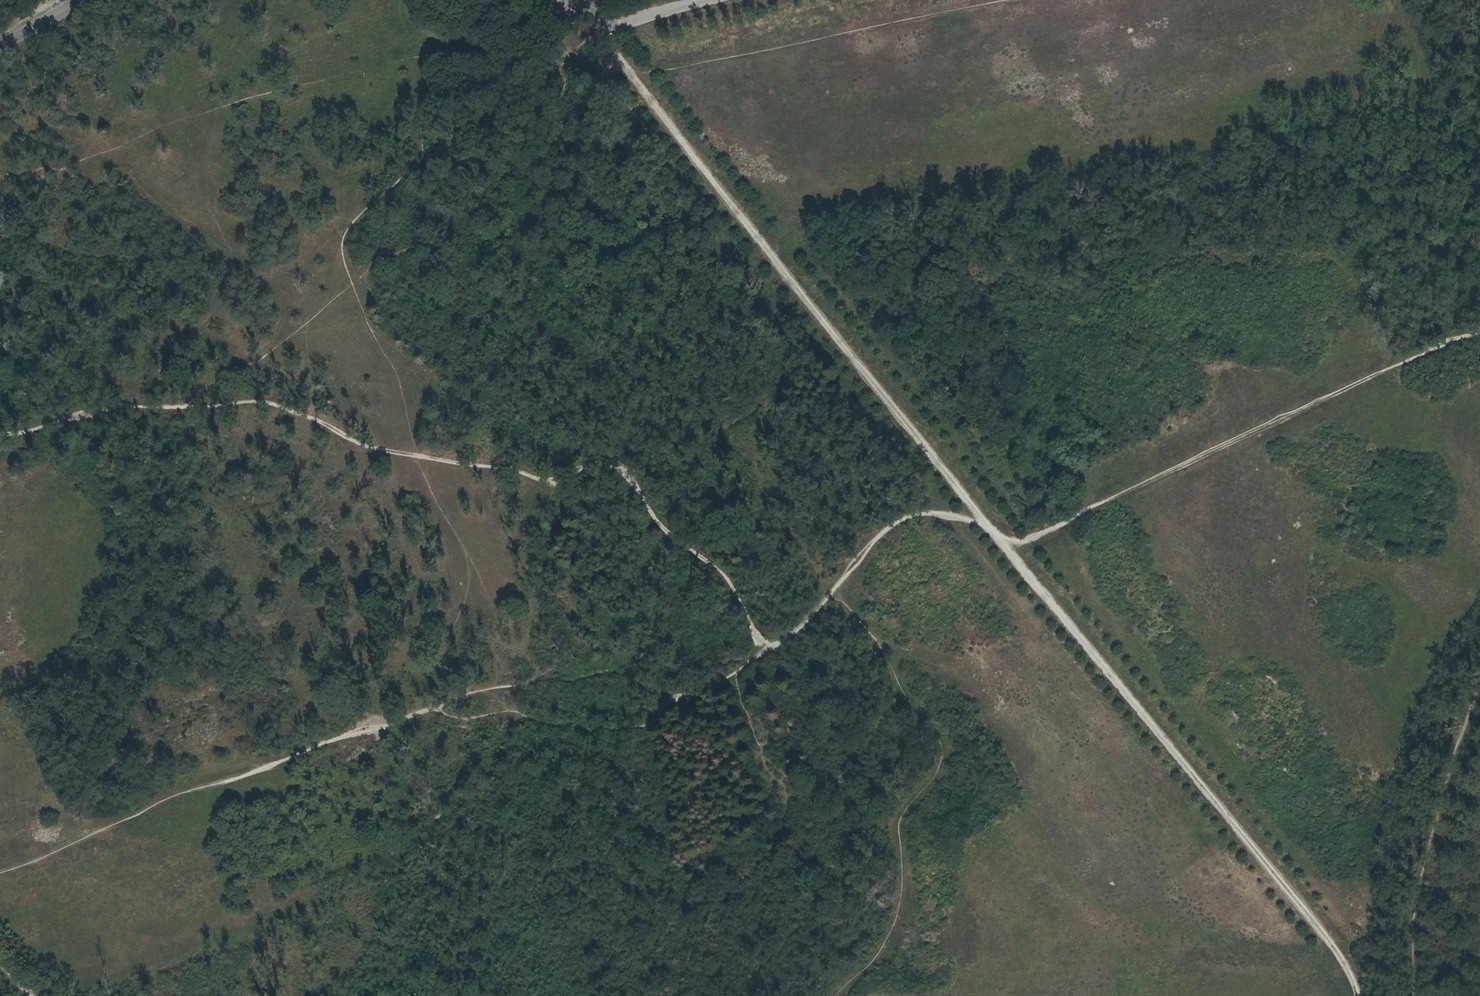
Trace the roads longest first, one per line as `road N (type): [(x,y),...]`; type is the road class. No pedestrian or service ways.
road 1 (track): [(1358,995),(1336,951),(1007,549)]
road 2 (track): [(983,520),(770,247)]
road 3 (track): [(770,247),(600,30)]
road 4 (unclassified): [(578,0),(600,30),(726,0)]

